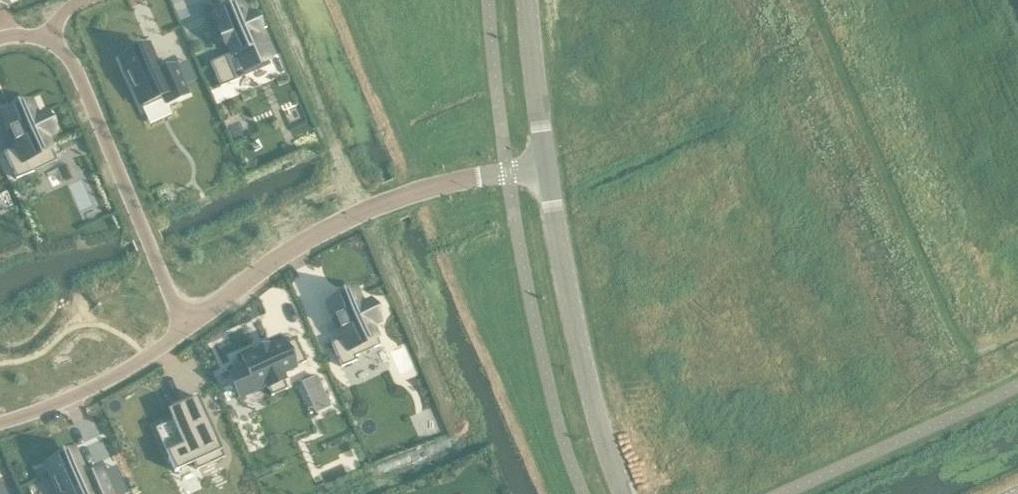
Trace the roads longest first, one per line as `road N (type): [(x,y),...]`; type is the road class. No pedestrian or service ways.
road 1 (residential): [(546,166),(426,189),(335,225),(190,325)]
road 2 (unclassified): [(625,493),(595,409),(546,166)]
road 3 (residential): [(190,325),(77,69),(50,35)]
road 4 (residential): [(190,325),(98,386),(0,424)]
road 5 (unclassified): [(546,166),(529,0)]

